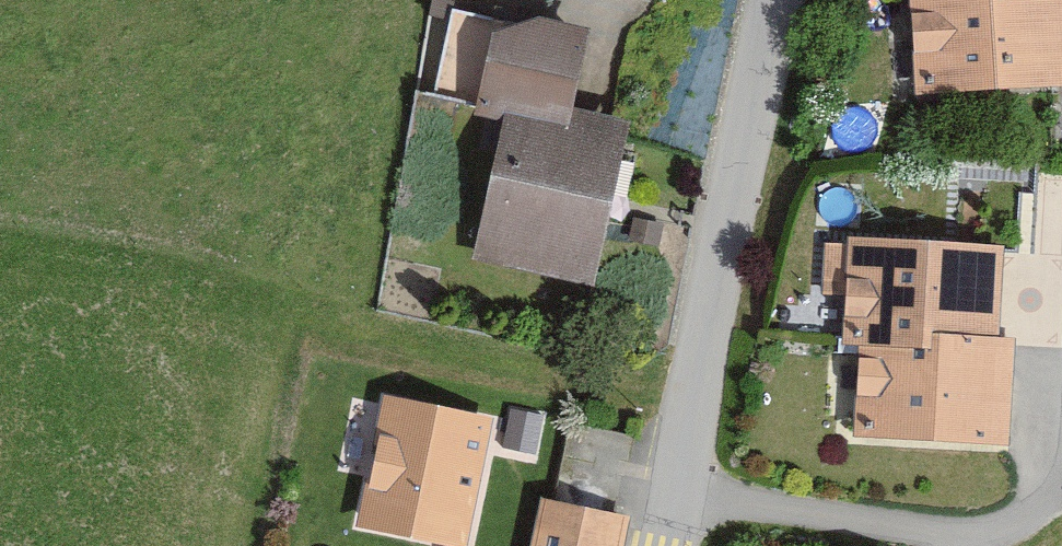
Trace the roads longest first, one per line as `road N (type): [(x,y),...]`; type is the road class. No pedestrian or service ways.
road 1 (unclassified): [(672,493),(766,0)]
road 2 (residential): [(672,493),(992,532),(1055,487),(1061,470)]

